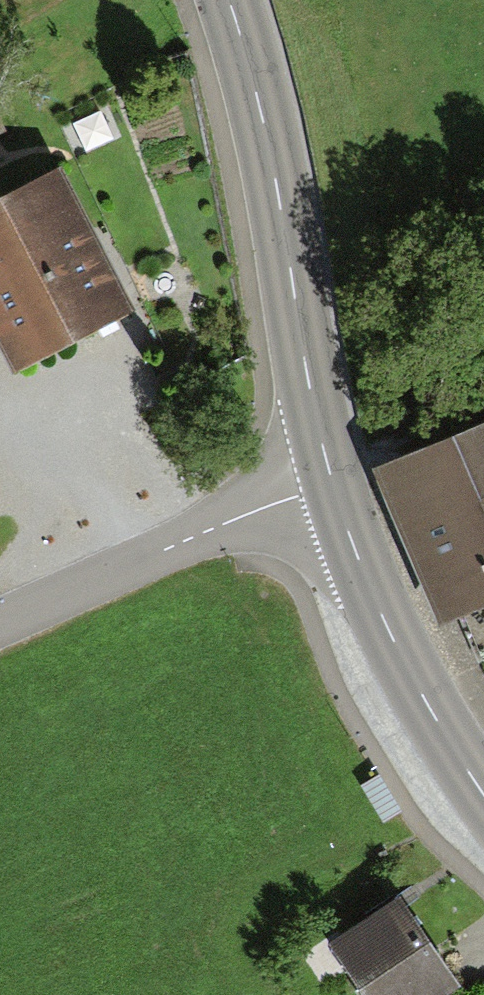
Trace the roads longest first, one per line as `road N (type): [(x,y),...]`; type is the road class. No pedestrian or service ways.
road 1 (tertiary): [(229,0),(263,105),(330,482)]
road 2 (residential): [(330,482),(0,622)]
road 3 (tertiary): [(330,482),(397,649),(483,798)]
road 4 (track): [(483,413),(330,482)]

